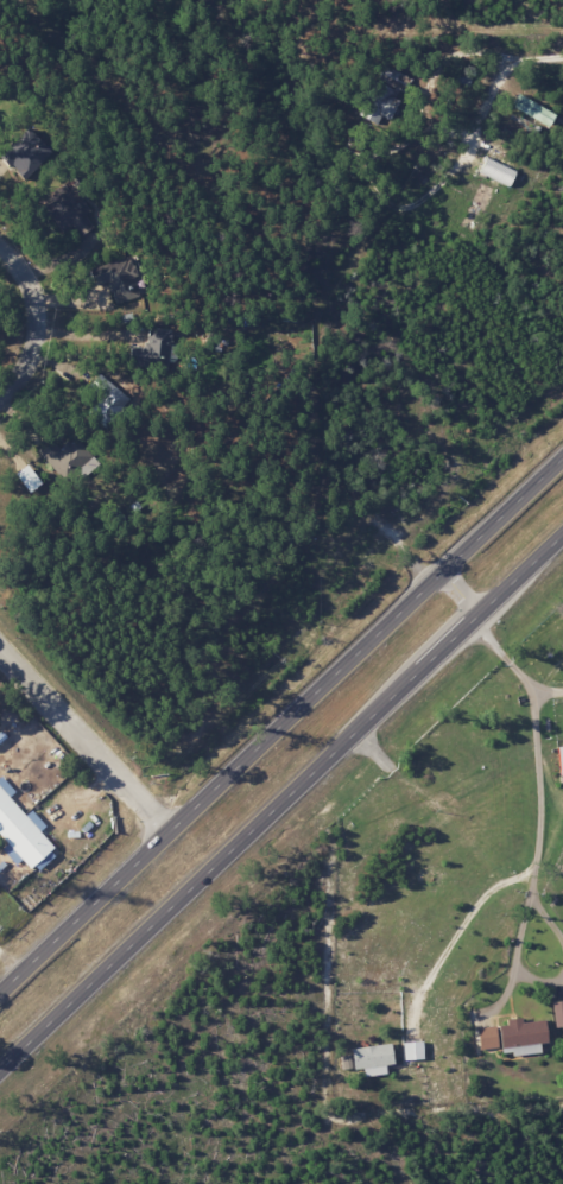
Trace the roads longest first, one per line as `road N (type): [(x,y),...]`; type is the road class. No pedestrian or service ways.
road 1 (trunk): [(0,1069),(562,535)]
road 2 (trunk): [(442,570),(0,990)]
road 3 (residential): [(375,191),(398,205),(422,198),(456,162),(510,61),(562,56)]
road 4 (residential): [(0,651),(170,830)]
road 5 (trunk): [(562,455),(442,570)]
road 6 (residential): [(0,394),(25,365),(36,319),(21,274),(0,252)]

